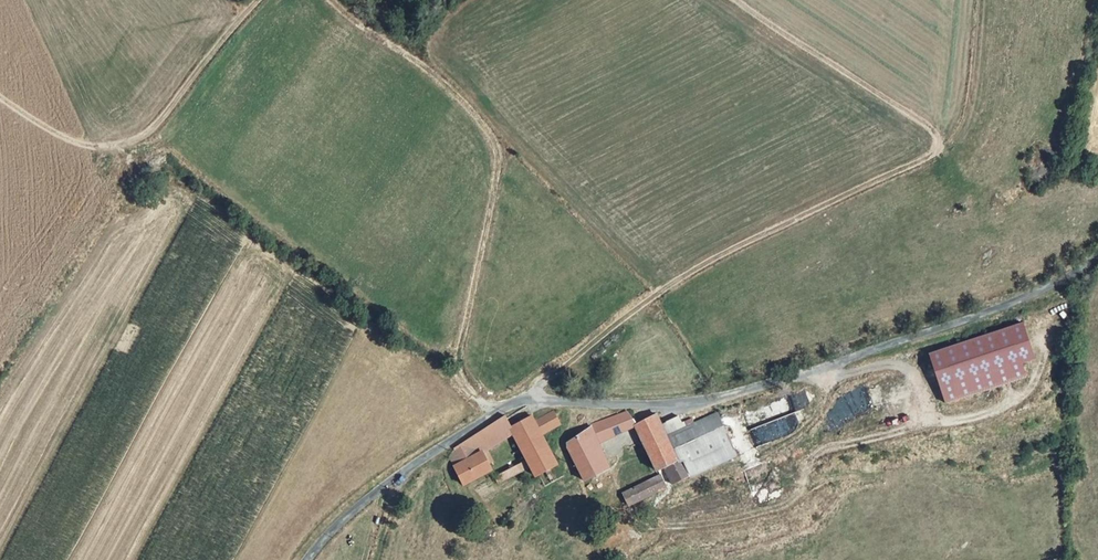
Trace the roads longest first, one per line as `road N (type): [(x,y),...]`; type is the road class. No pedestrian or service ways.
road 1 (unclassified): [(1097,257),(1021,299),(720,397),(516,401),(400,474),(308,559)]
road 2 (track): [(516,401),(679,278),(933,159),(940,145),(934,131),(736,0)]
road 3 (track): [(330,0),(458,96),(495,142),(500,159),(458,358),(459,378),(497,412)]
road 4 (track): [(255,0),(149,139),(116,151),(77,148),(0,100)]

